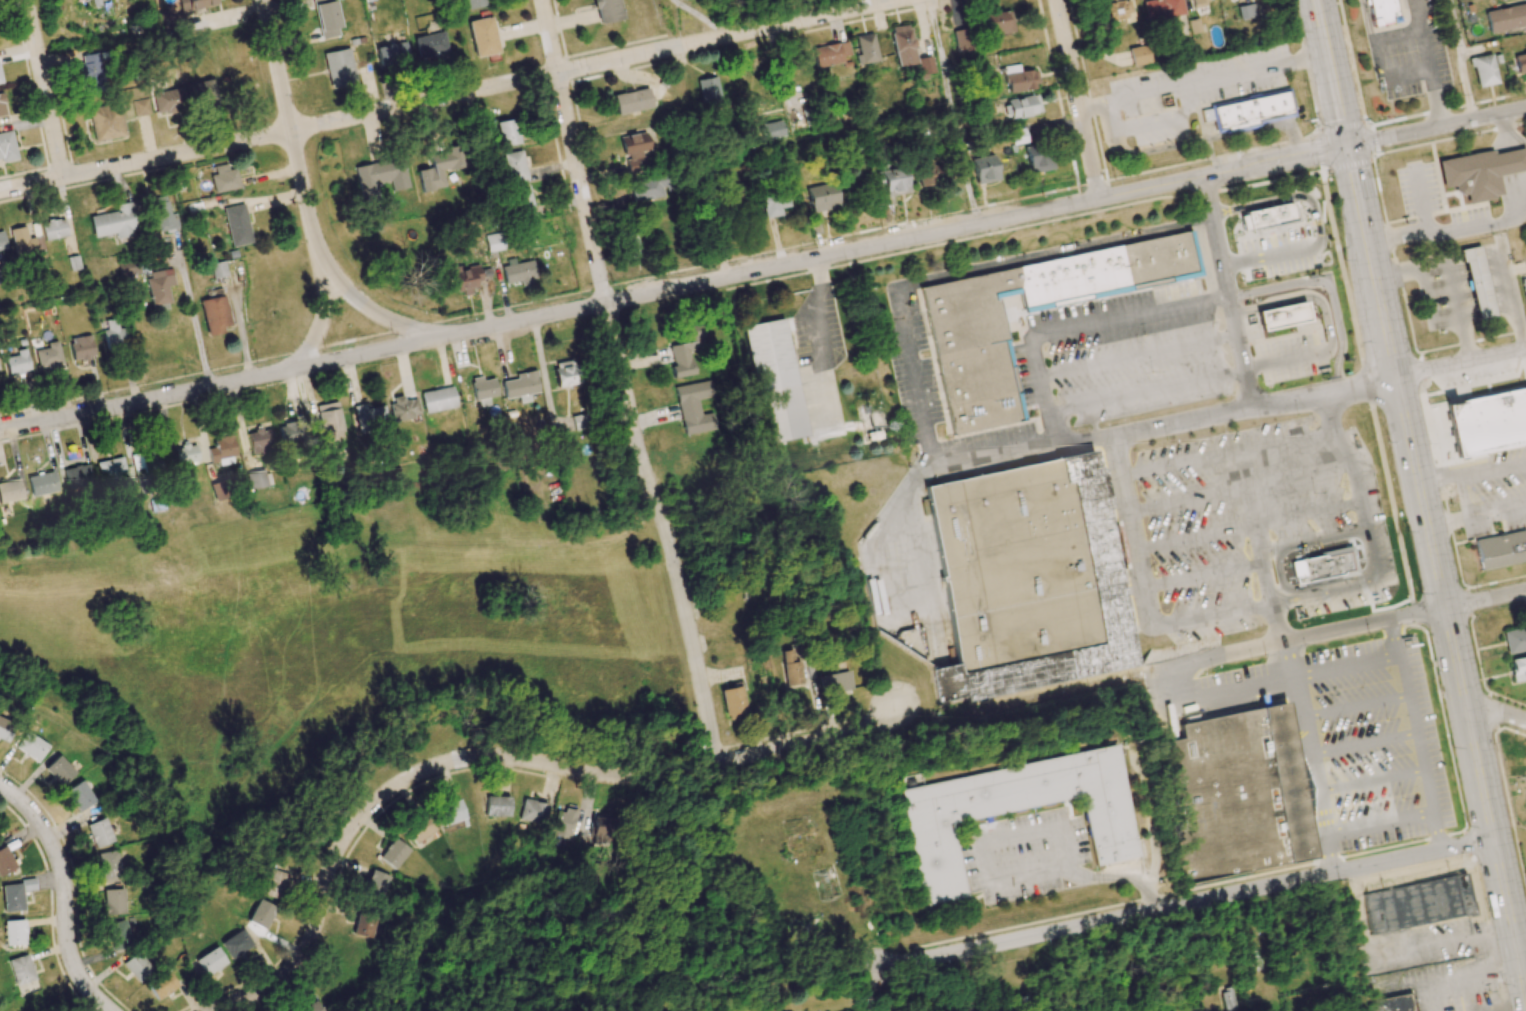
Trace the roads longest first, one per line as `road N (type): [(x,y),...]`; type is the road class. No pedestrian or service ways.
road 1 (tertiary): [(1348,146),(0,433)]
road 2 (residential): [(0,191),(900,0)]
road 3 (primary): [(1525,990),(1348,146)]
road 4 (residential): [(896,704),(864,730),(659,774),(601,774),(501,756),(429,768),(392,788),(345,836),(297,963),(259,993),(214,1010)]
road 5 (residential): [(718,762),(664,520),(639,454),(544,0)]
road 6 (residential): [(1493,837),(876,966)]
road 7 (residential): [(1396,379),(934,474)]
road 8 (residential): [(1132,676),(1445,608)]
road 9 (residential): [(111,1010),(86,987),(69,950),(55,850),(0,784)]
road 10 (residential): [(318,247),(263,0)]
road 11 (residential): [(1099,199),(1057,0)]
road 12 (residential): [(1525,109),(1348,146)]
road 13 (residential): [(63,177),(27,0)]
road 14 (residential): [(448,336),(368,309),(318,247)]
road 15 (primary): [(1348,146),(1318,0)]
road 16 (residential): [(1525,350),(1396,379)]
road 17 (residential): [(318,247),(321,320),(295,370)]

